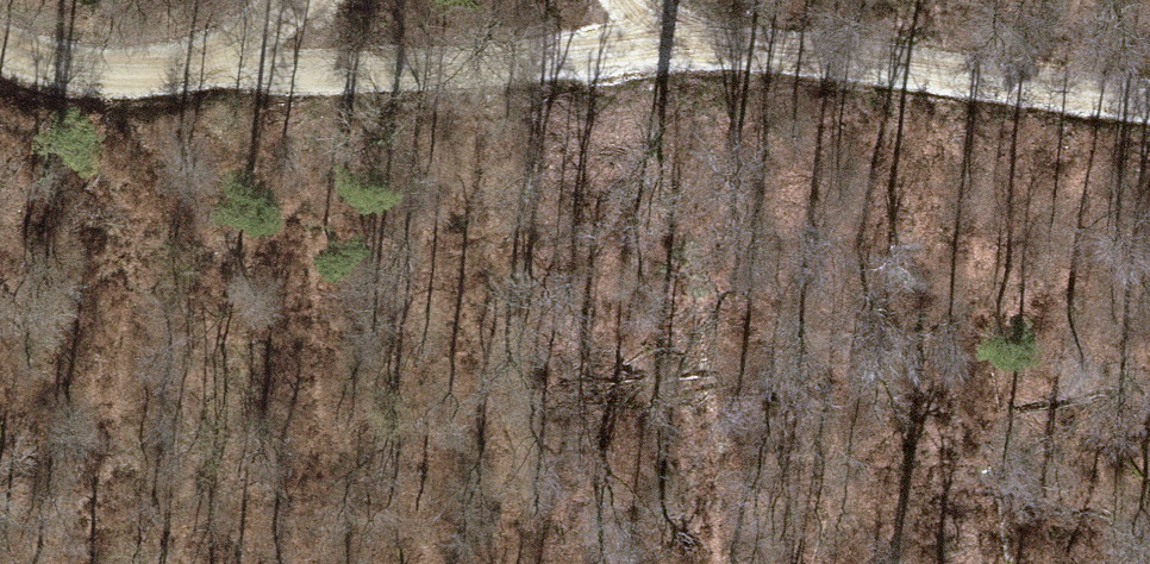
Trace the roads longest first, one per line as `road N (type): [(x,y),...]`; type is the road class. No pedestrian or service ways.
road 1 (track): [(673,0),(741,58),(1149,108)]
road 2 (track): [(251,51),(365,76),(741,58)]
road 3 (track): [(297,0),(251,51),(88,63),(0,24)]

